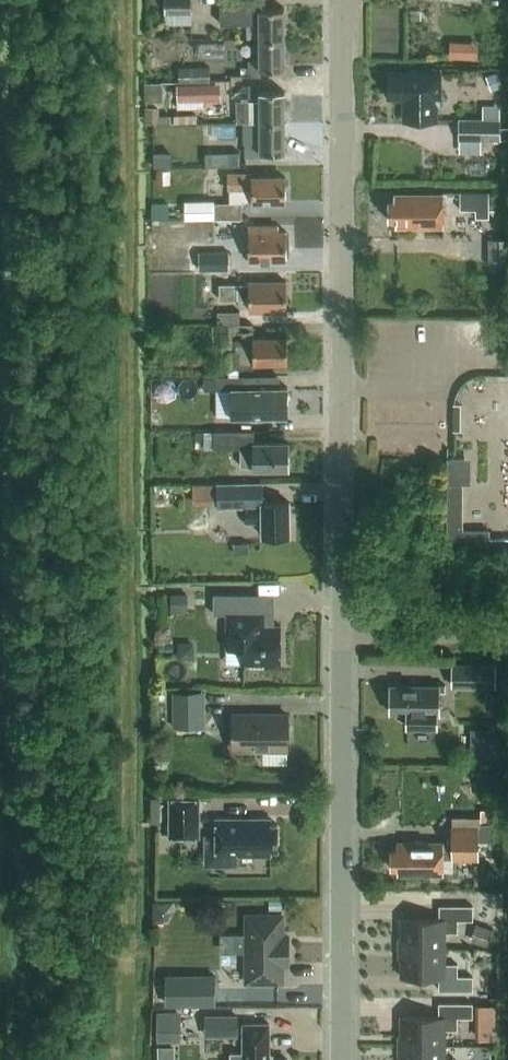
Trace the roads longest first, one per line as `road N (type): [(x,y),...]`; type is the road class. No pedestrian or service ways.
road 1 (unclassified): [(340,1059),(335,0)]

